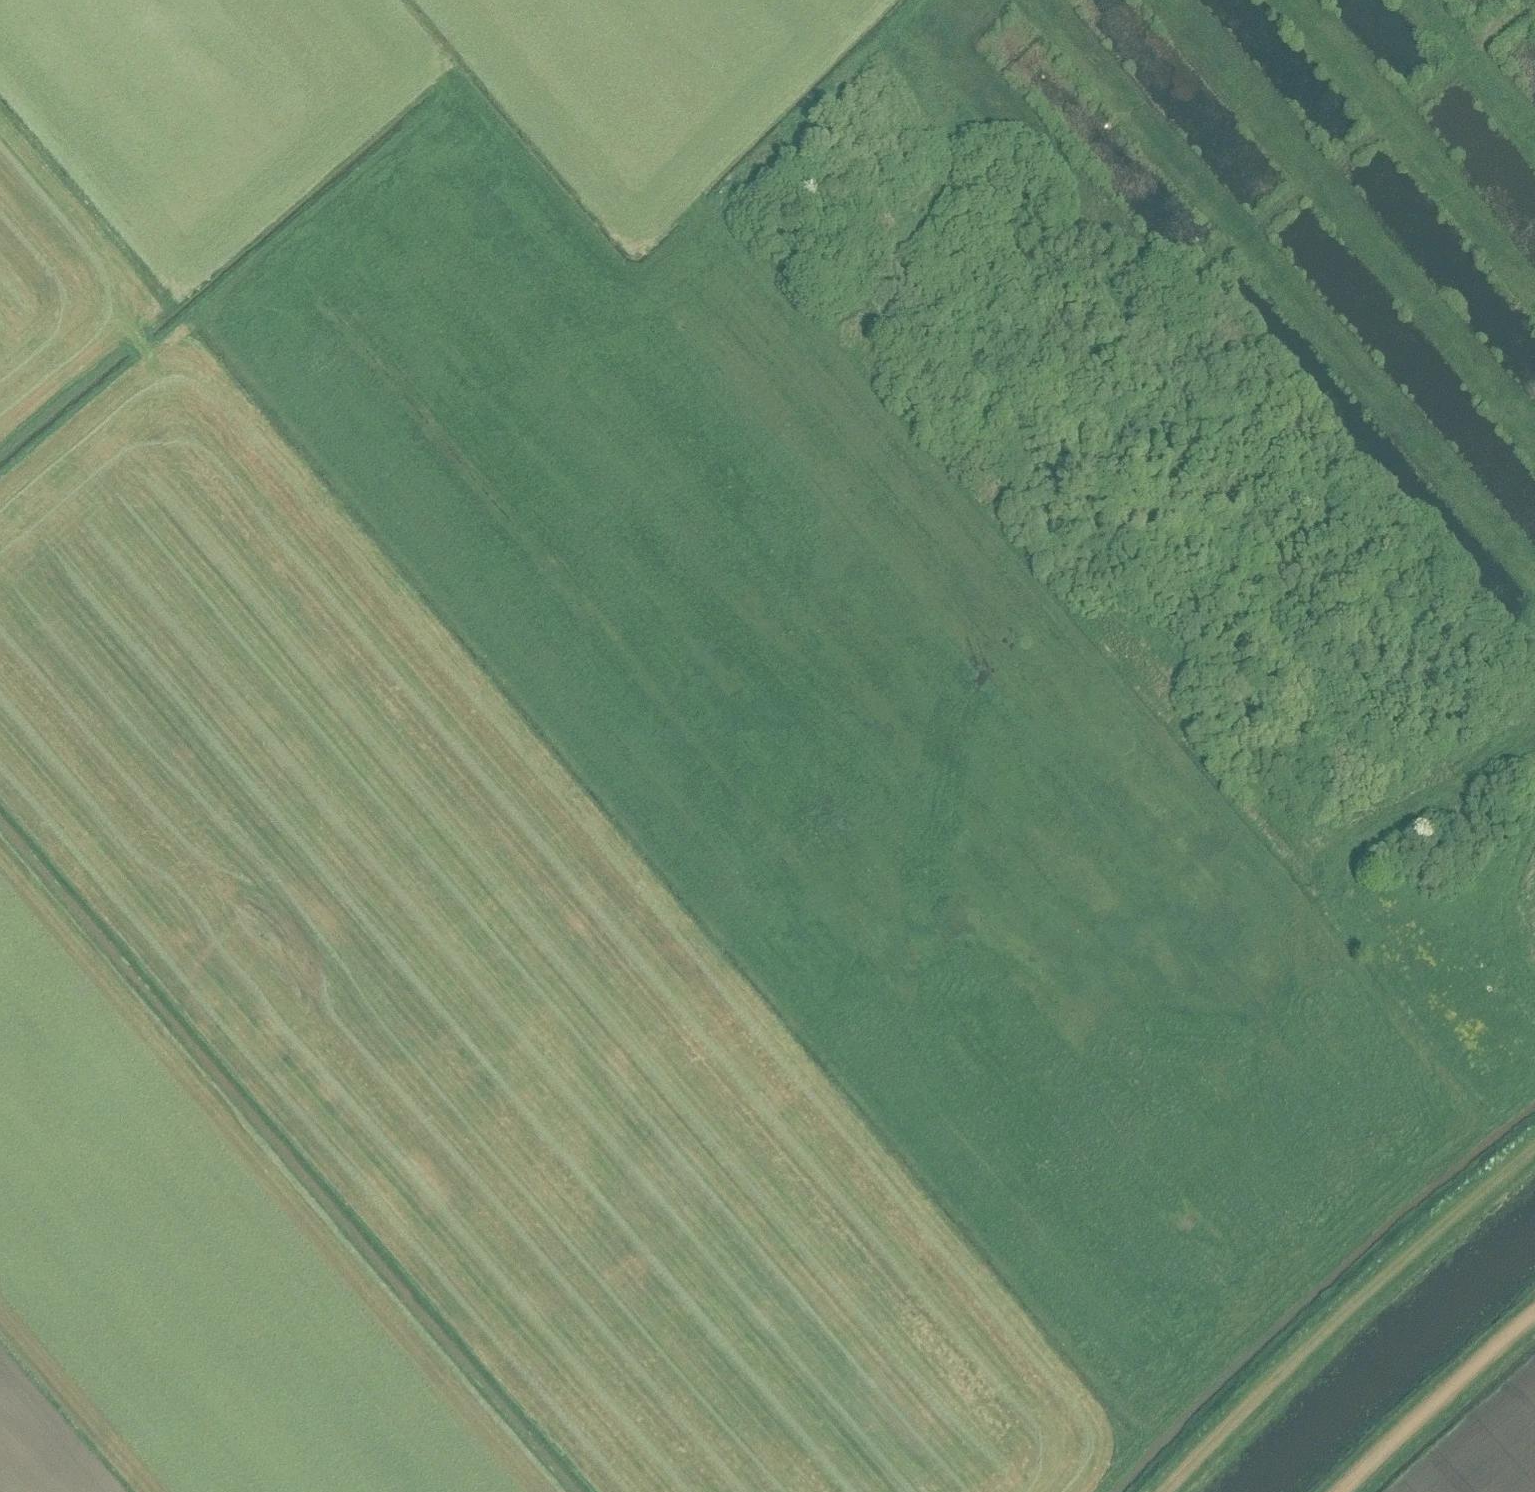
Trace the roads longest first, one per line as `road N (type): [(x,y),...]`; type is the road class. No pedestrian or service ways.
road 1 (track): [(1534,1315),(1340,1491)]

